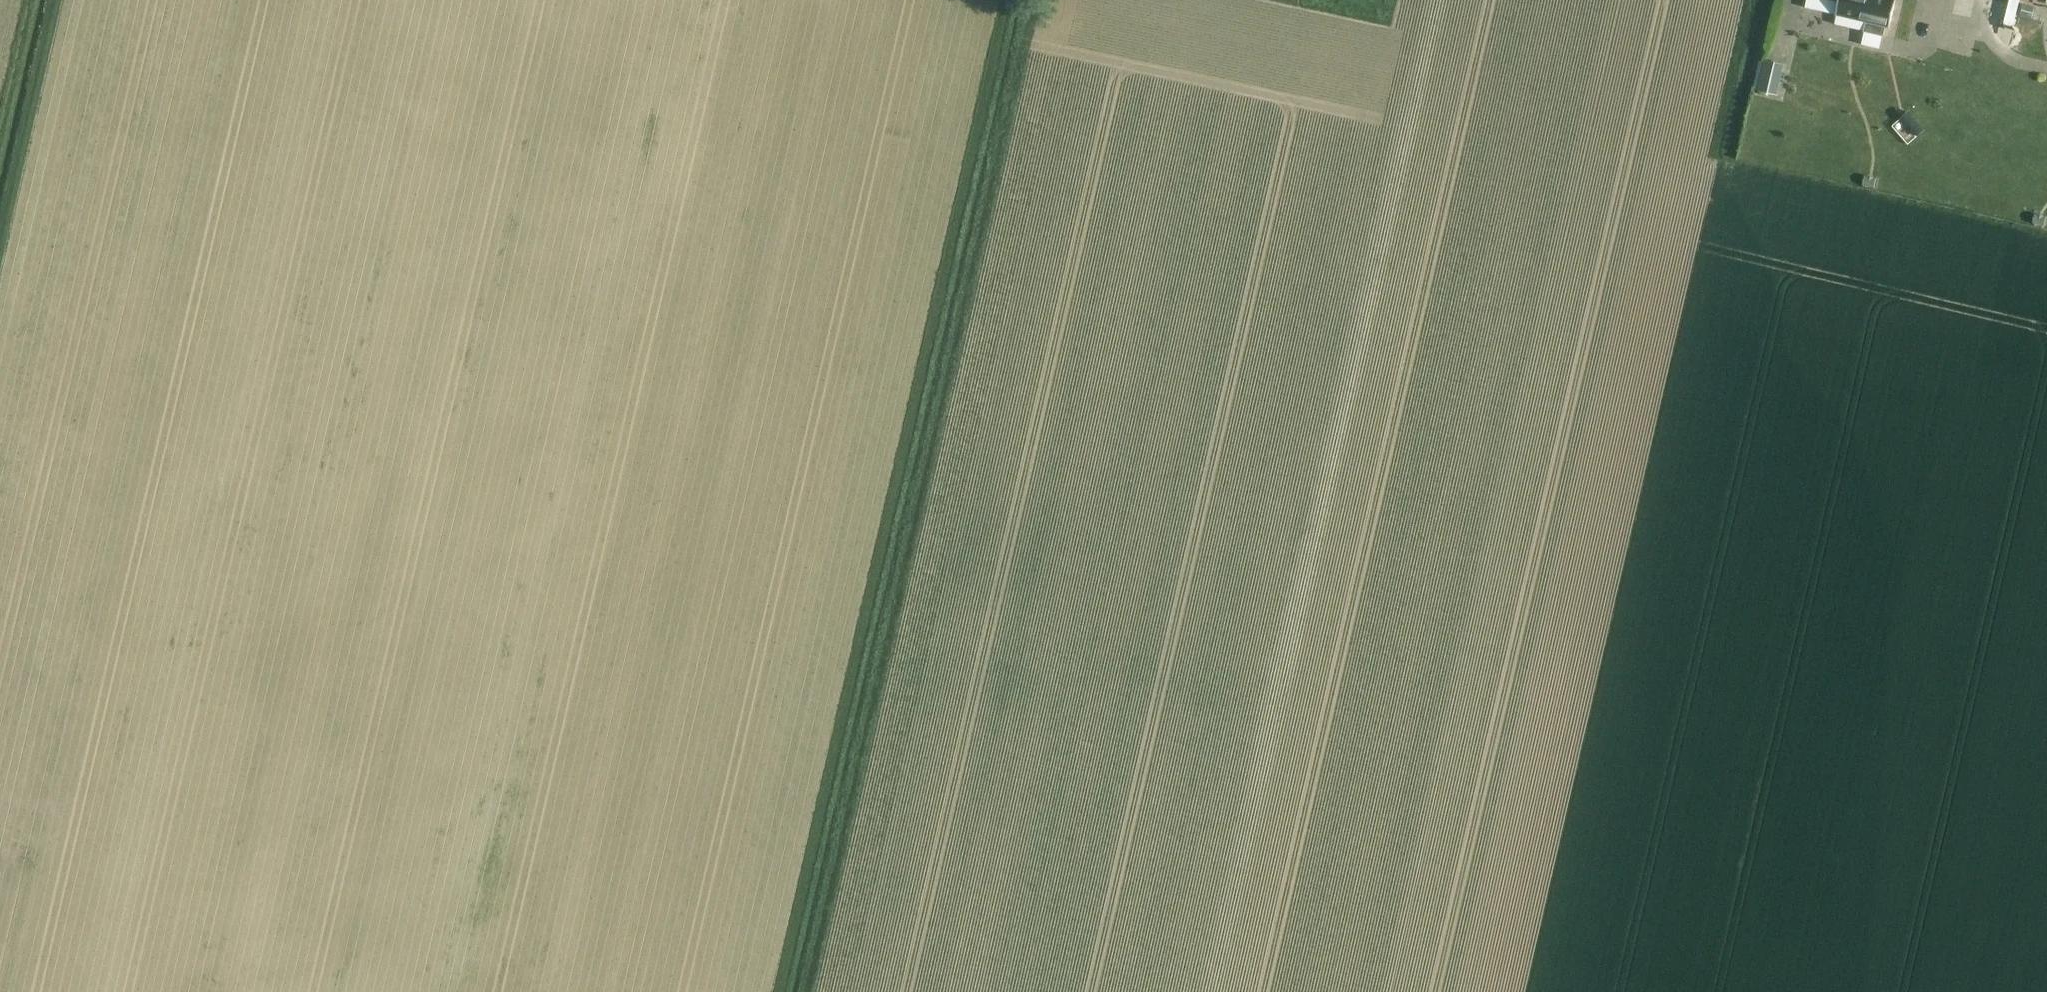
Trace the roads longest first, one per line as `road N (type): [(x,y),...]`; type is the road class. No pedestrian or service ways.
road 1 (track): [(1001,0),(775,991)]

